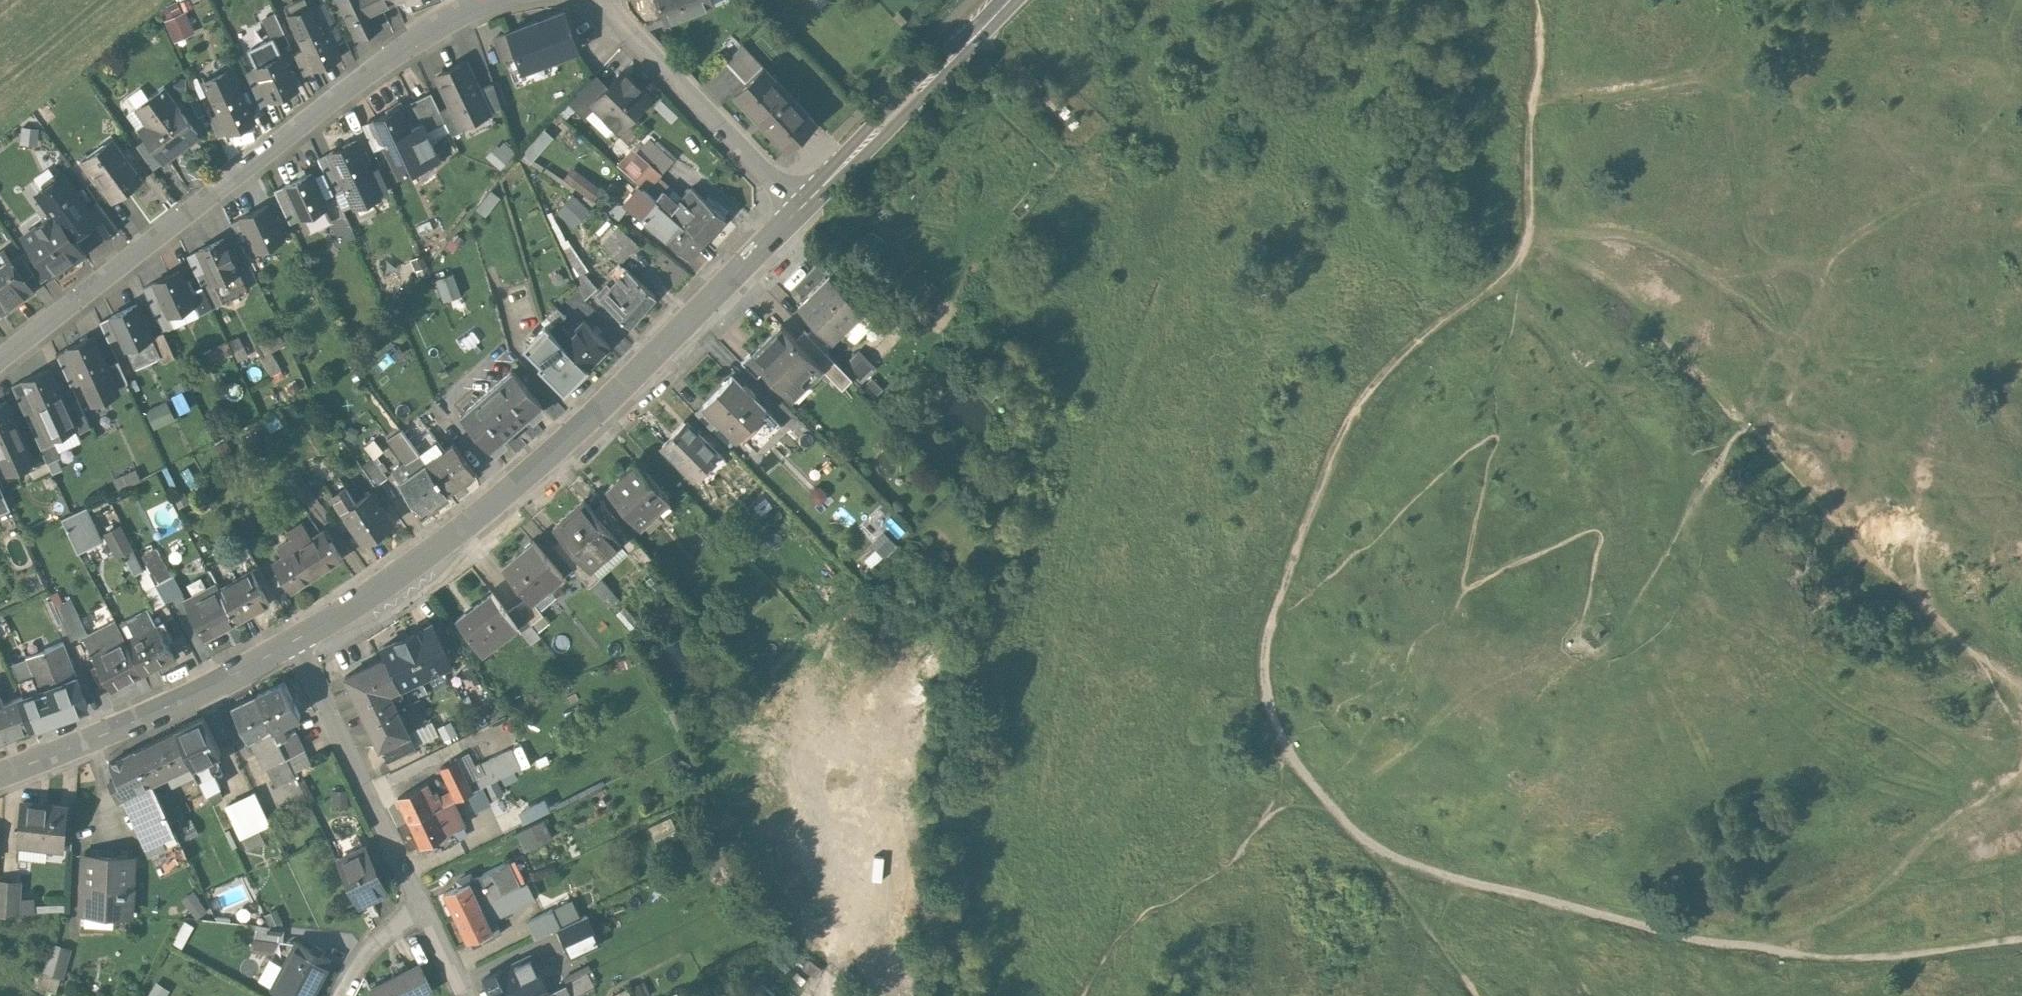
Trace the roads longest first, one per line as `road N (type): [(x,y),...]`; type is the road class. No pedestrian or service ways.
road 1 (secondary): [(295,641),(449,540),(552,455),(801,210)]
road 2 (residential): [(496,0),(380,64),(0,362)]
road 3 (secondary): [(0,774),(97,738),(295,641)]
road 4 (residential): [(295,641),(421,909)]
road 5 (secondary): [(801,210),(1009,0)]
road 6 (residential): [(801,210),(596,0)]

